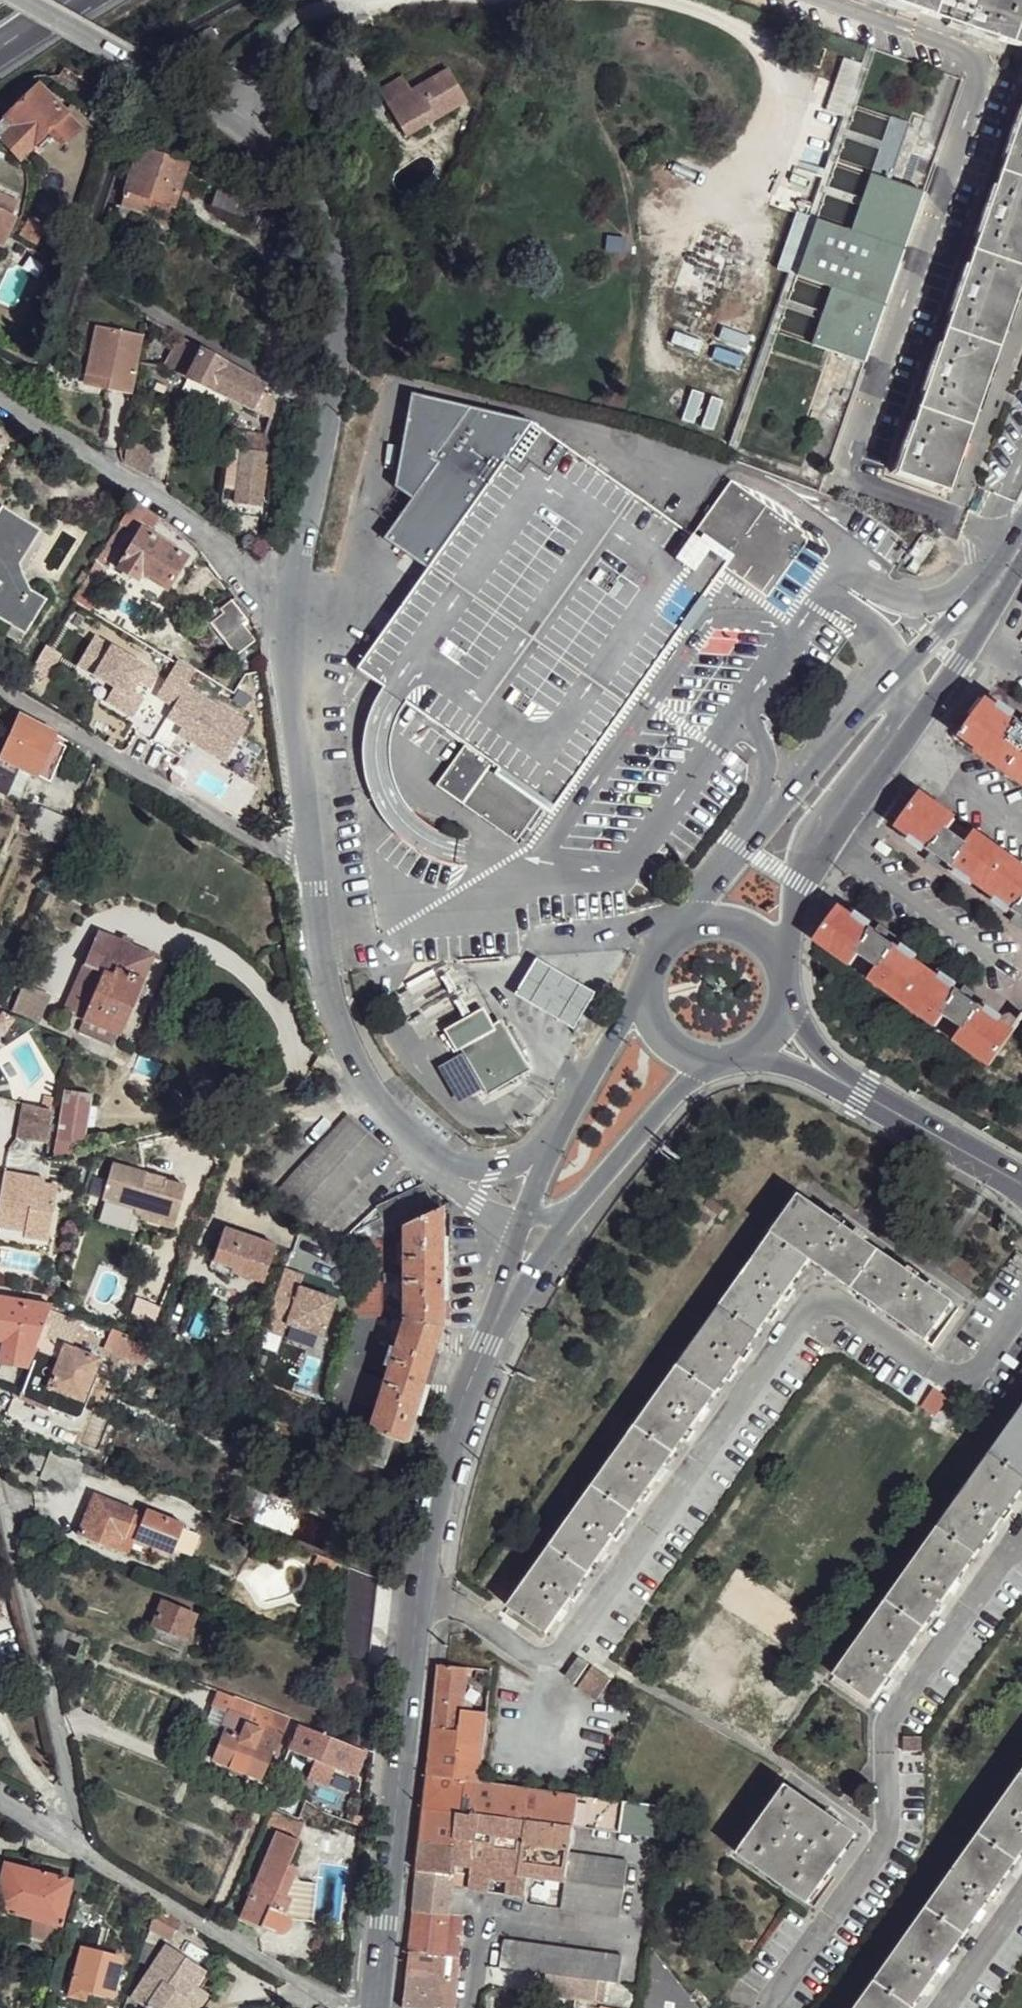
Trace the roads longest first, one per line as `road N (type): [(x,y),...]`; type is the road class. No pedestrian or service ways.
road 1 (secondary): [(376,2007),(430,1512),(499,1307)]
road 2 (residential): [(20,0),(289,165),(313,200),(338,296),(329,408)]
road 3 (secondary): [(1021,533),(759,822),(683,924)]
road 4 (secondary): [(781,959),(801,882),(826,833),(978,634),(1021,553)]
road 5 (residential): [(0,685),(319,879)]
road 6 (residential): [(0,1474),(61,1773),(63,1841)]
road 7 (residential): [(369,2007),(332,2002),(63,1841)]
road 8 (residential): [(0,406),(191,525),(283,596)]
road 9 (residential): [(319,879),(340,1038),(429,1161)]
road 10 (residential): [(283,596),(288,697),(319,879)]
road 11 (unclassified): [(95,276),(329,408)]
road 12 (secondary): [(560,1217),(705,1058)]
road 13 (residential): [(329,408),(283,596)]
road 14 (secondary): [(644,993),(604,1041),(552,1148)]
road 15 (secondary): [(863,1093),(1021,1181)]
road 16 (tertiary): [(552,1148),(496,1168),(461,1171),(429,1161)]
road 17 (secondary): [(863,1093),(820,1048),(787,992)]
road 18 (secondary): [(746,1052),(863,1093)]

